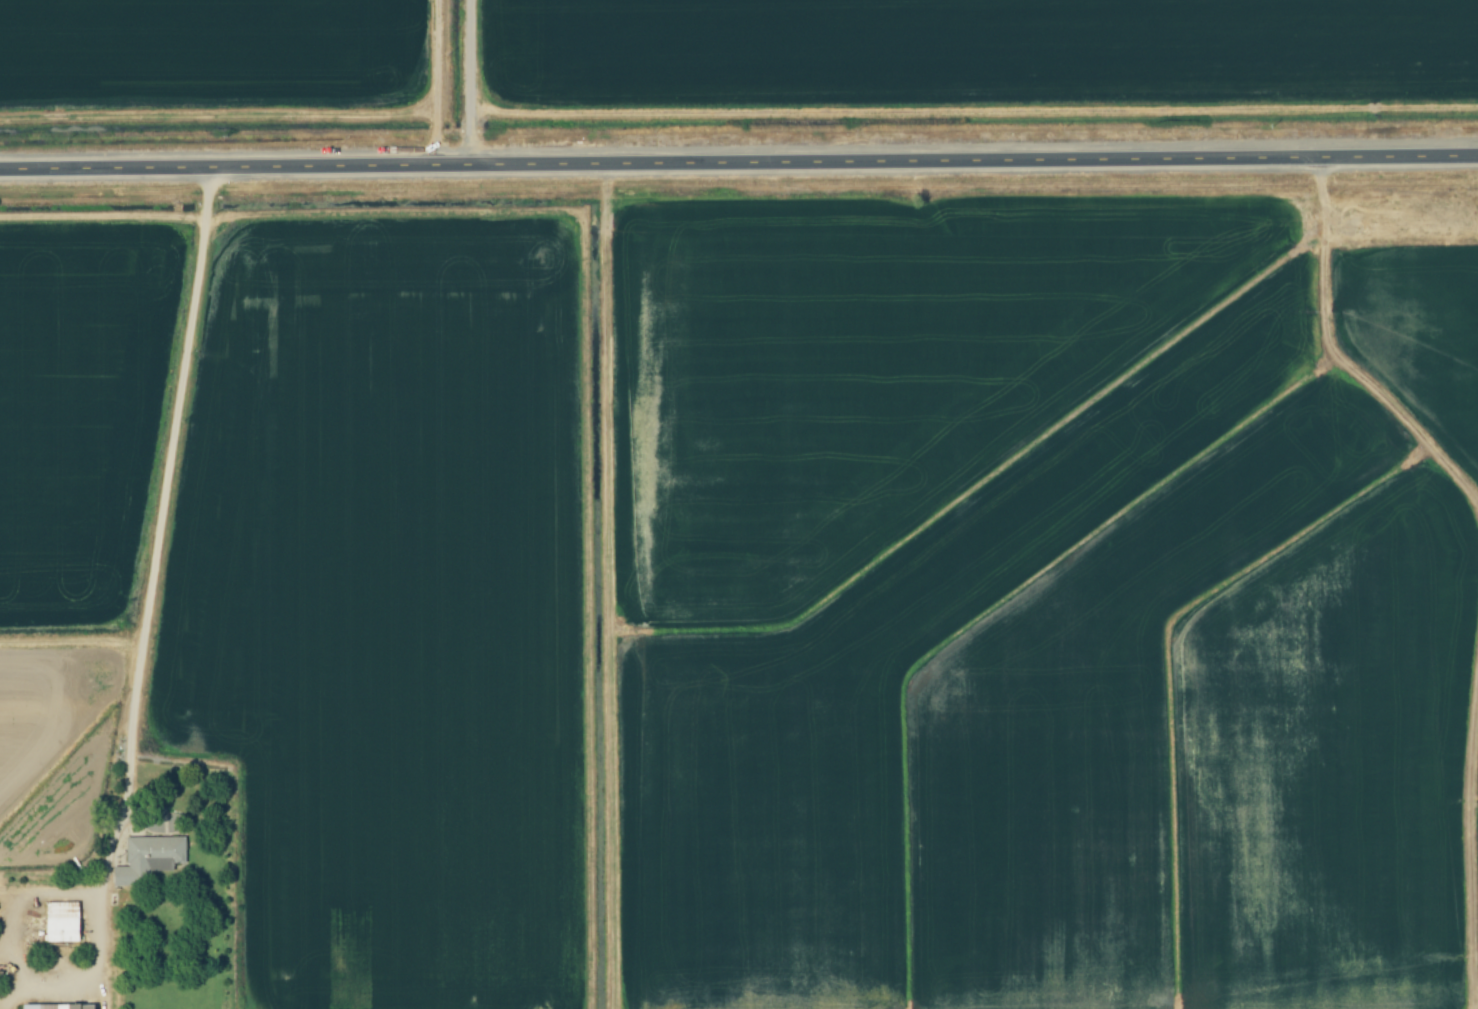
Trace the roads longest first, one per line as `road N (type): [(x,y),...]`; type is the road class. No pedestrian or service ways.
road 1 (primary): [(1477,161),(0,171)]
road 2 (track): [(132,825),(221,169)]

